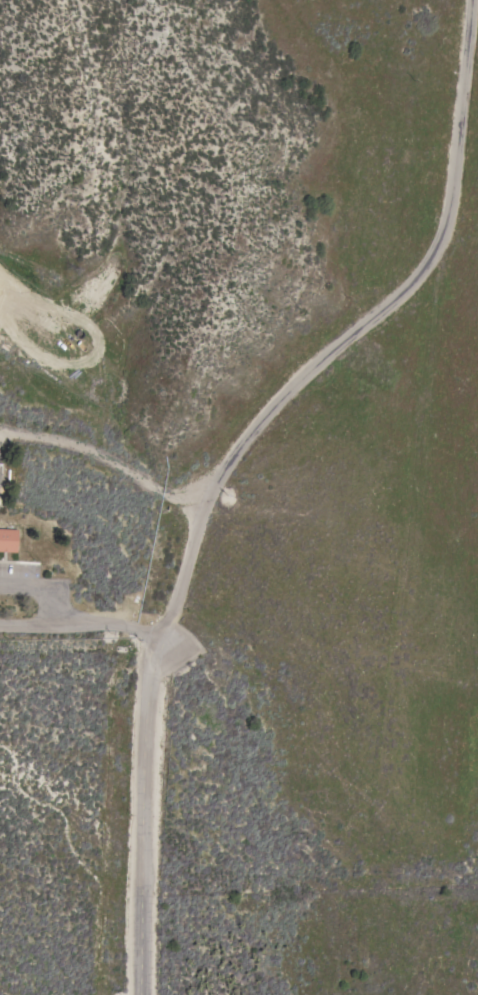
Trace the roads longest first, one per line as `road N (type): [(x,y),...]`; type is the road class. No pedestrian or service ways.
road 1 (residential): [(142,994),(148,694),(203,507),(251,430),(318,358),(423,267),(441,239),(474,0)]

